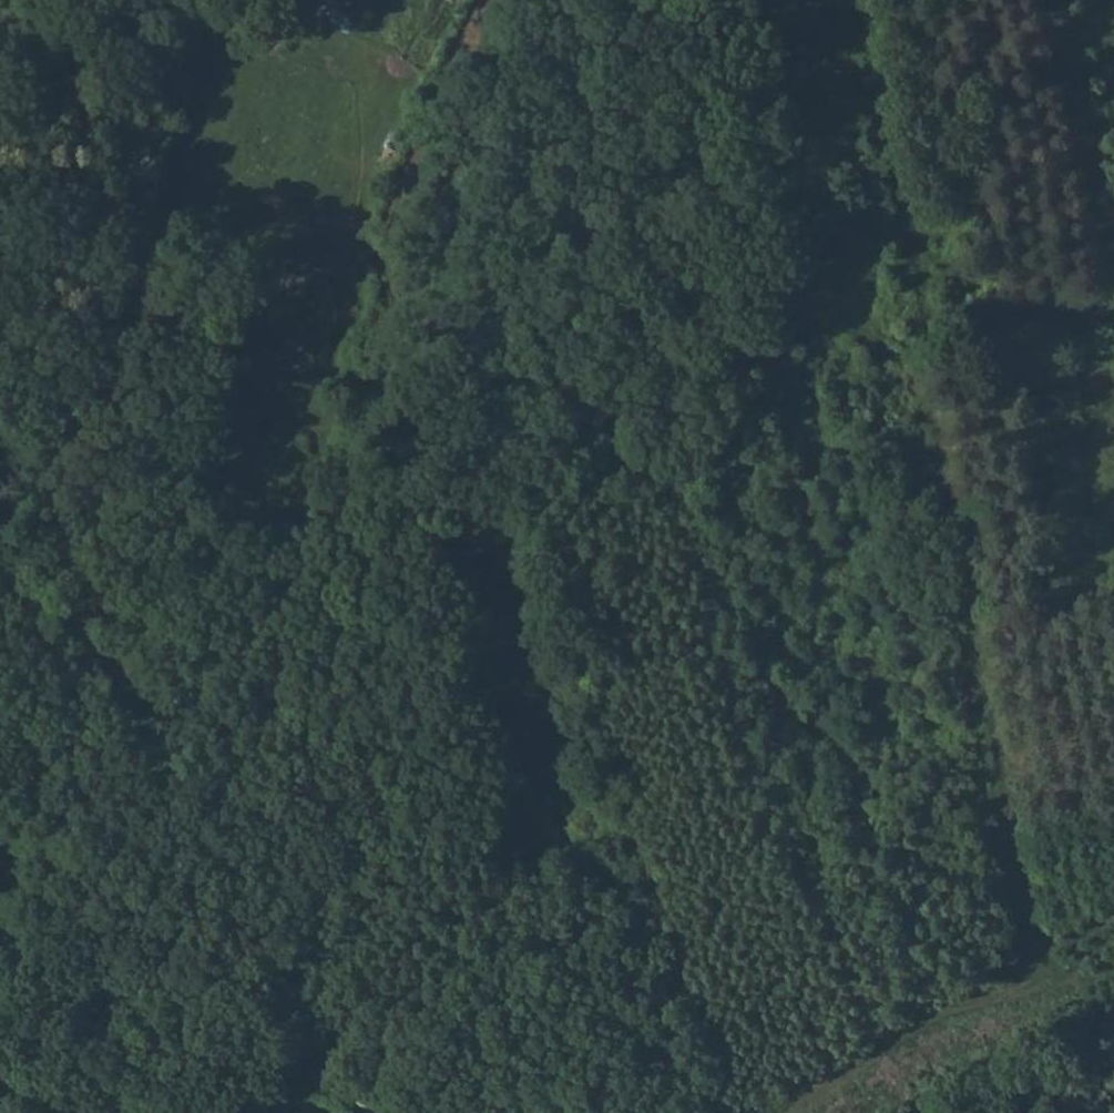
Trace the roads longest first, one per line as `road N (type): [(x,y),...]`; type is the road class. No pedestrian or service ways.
road 1 (track): [(349,1112),(270,1073),(0,896)]
road 2 (track): [(797,1112),(856,1068),(995,994),(1113,976)]
road 3 (residential): [(0,106),(143,0)]

